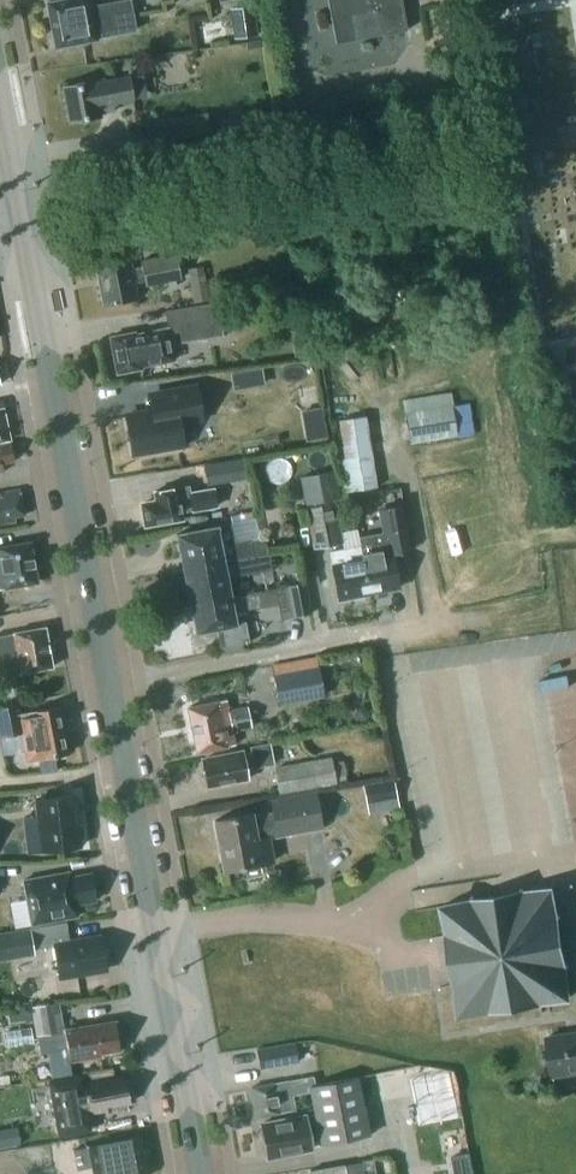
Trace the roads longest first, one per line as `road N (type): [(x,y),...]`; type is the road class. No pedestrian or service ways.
road 1 (tertiary): [(200,1173),(0,110)]
road 2 (track): [(435,627),(410,486),(385,426)]

